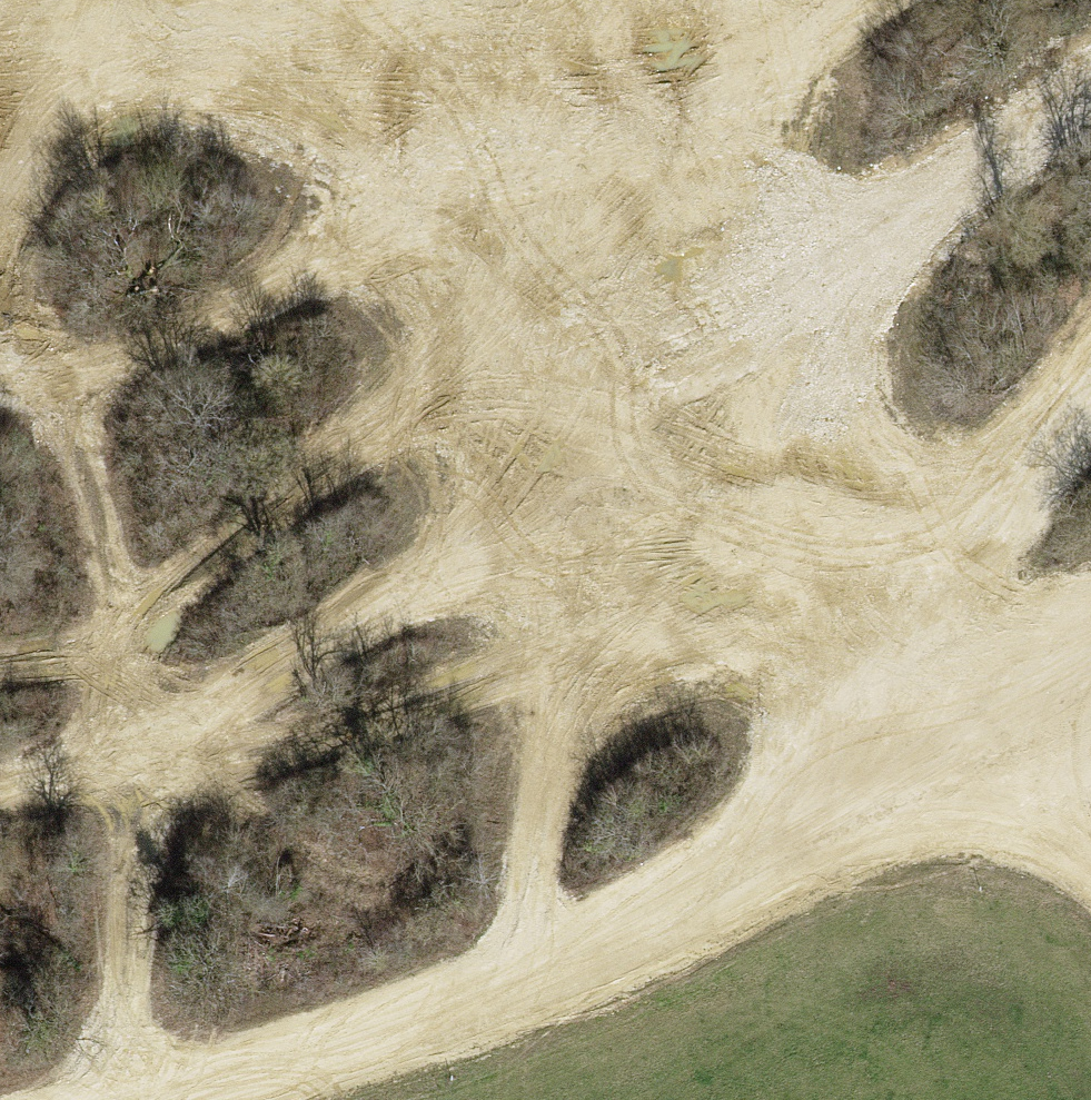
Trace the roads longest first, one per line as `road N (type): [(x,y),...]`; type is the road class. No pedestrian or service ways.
road 1 (track): [(1090,113),(673,460),(130,753),(0,782)]
road 2 (track): [(488,0),(530,133),(673,460),(1090,858)]
road 3 (track): [(1090,645),(974,740),(550,969),(149,1099)]
road 4 (track): [(63,384),(131,601),(122,1099)]
road 5 (track): [(530,133),(63,384),(0,377)]
road 6 (track): [(1090,366),(853,628)]
road 7 (track): [(95,0),(0,214)]

